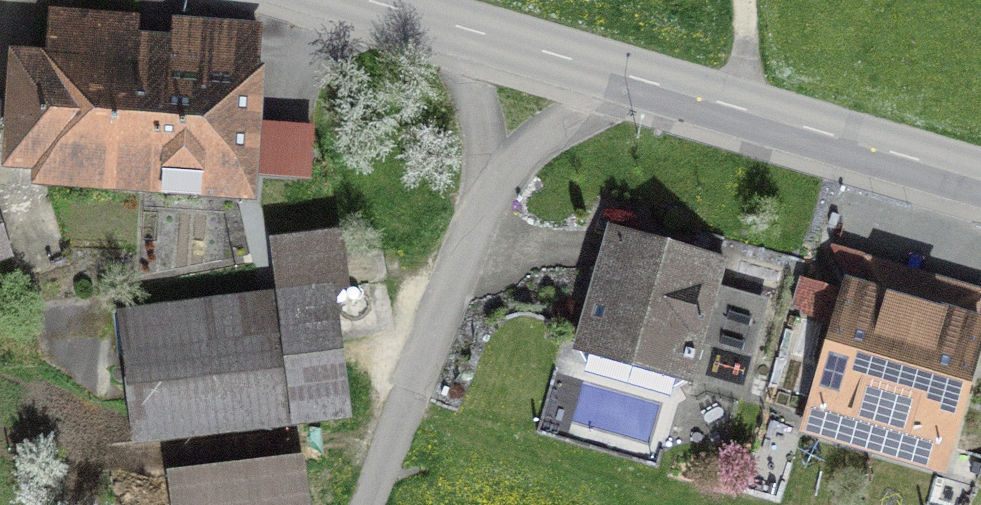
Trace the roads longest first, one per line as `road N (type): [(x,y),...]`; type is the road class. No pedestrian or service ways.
road 1 (tertiary): [(372,0),(980,179)]
road 2 (track): [(489,188),(367,504)]
road 3 (track): [(489,188),(547,133),(637,78)]
road 4 (track): [(450,23),(478,104),(489,188)]

